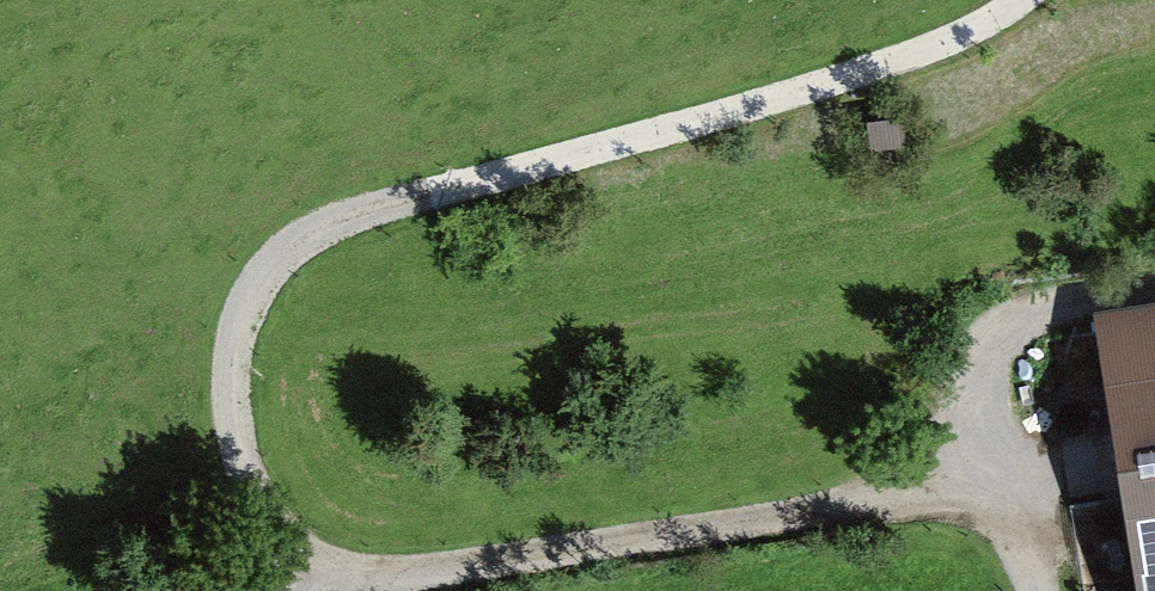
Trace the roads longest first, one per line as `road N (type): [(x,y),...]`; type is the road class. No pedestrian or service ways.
road 1 (track): [(1019,0),(985,24),(883,70),(368,211),(283,255),(239,319),(231,406),(253,493),(310,578),(307,590)]
road 2 (track): [(310,578),(454,568),(840,506),(985,454)]
road 3 (track): [(1154,285),(1064,303),(1014,328),(995,348),(985,454),(1034,590)]

